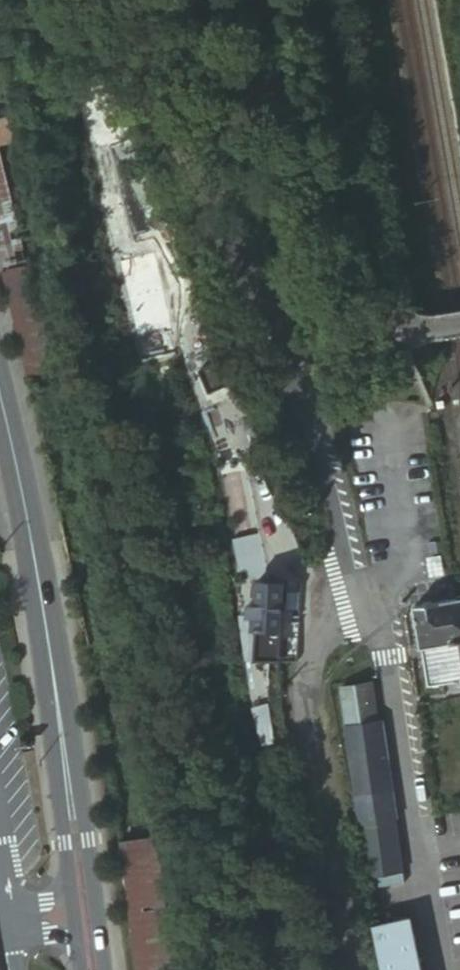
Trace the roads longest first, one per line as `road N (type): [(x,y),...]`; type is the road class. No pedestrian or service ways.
road 1 (secondary): [(92,969),(45,599),(0,400)]
road 2 (residential): [(126,0),(312,403)]
road 3 (residential): [(207,0),(300,283),(313,348),(312,403)]
road 4 (residential): [(360,969),(306,710),(322,617),(357,598)]
road 5 (track): [(413,331),(389,314),(369,279),(324,147),(287,0)]
road 6 (residential): [(312,403),(357,598)]

